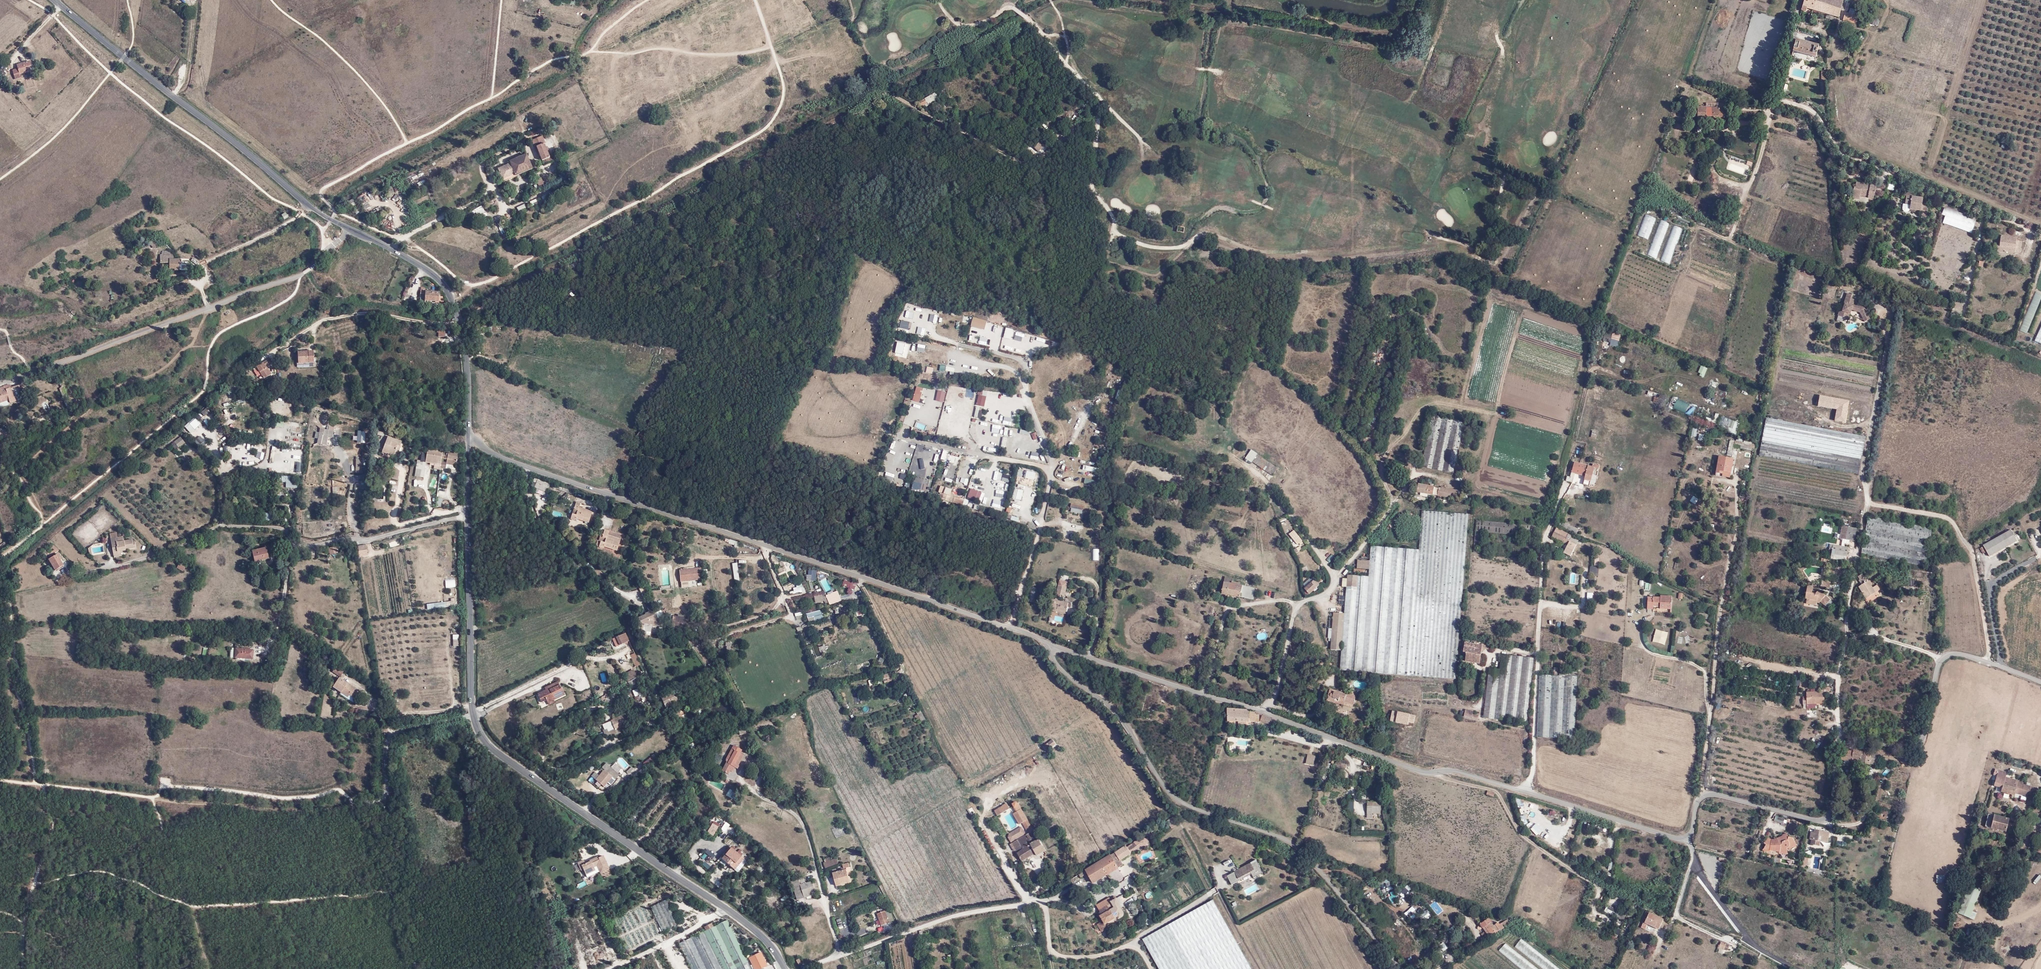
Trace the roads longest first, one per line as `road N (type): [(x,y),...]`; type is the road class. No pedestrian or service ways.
road 1 (unclassified): [(2040,682),(1946,655),(1921,745),(1913,751),(1847,738),(1833,747),(1839,798),(1825,818),(1713,794),(1698,802),(1692,830),(1678,838),(1455,771),(1424,772),(1054,646)]
road 2 (unclassified): [(469,437),(462,329),(440,278),(314,209),(55,0)]
road 3 (unclassified): [(1054,646),(494,454),(469,437)]
road 4 (track): [(457,313),(889,95),(910,104)]
road 5 (unclassified): [(1399,968),(1291,842),(1168,791),(1109,704),(1060,667),(1054,646)]
road 6 (track): [(1394,502),(1383,458),(1425,399),(1470,403),(1495,290),(1599,327),(1591,365)]
road 7 (unclassified): [(785,968),(737,916),(507,759),(472,715)]
road 8 (track): [(0,779),(239,808),(373,805)]
road 9 (residential): [(472,715),(393,734),(386,798),(371,810),(416,968)]
road 10 (unclassified): [(472,715),(468,451)]
road 11 (track): [(1433,773),(1497,792),(1522,835),(1598,888),(1597,916)]
road 12 (track): [(1983,662),(1989,652),(1965,536),(1946,517),(1869,502)]
road 13 (track): [(155,799),(164,784),(293,797),(339,789),(361,806)]
road 14 (track): [(1679,267),(1699,226),(1725,238),(1732,232),(1770,113)]
road 15 (track): [(1714,682),(1738,528),(1737,482)]
road 16 (track): [(1324,595),(1330,570),(1270,485),(1235,458)]
road 17 (track): [(1591,365),(1719,409),(1757,406)]
road 18 (track): [(1334,580),(1409,479),(1447,479)]
road 19 (track): [(1866,486),(1888,466),(1959,488),(1965,536)]
road 20 (track): [(1796,968),(1738,936),(1716,936),(1676,916)]
road 21 (track): [(1591,365),(1564,483)]

